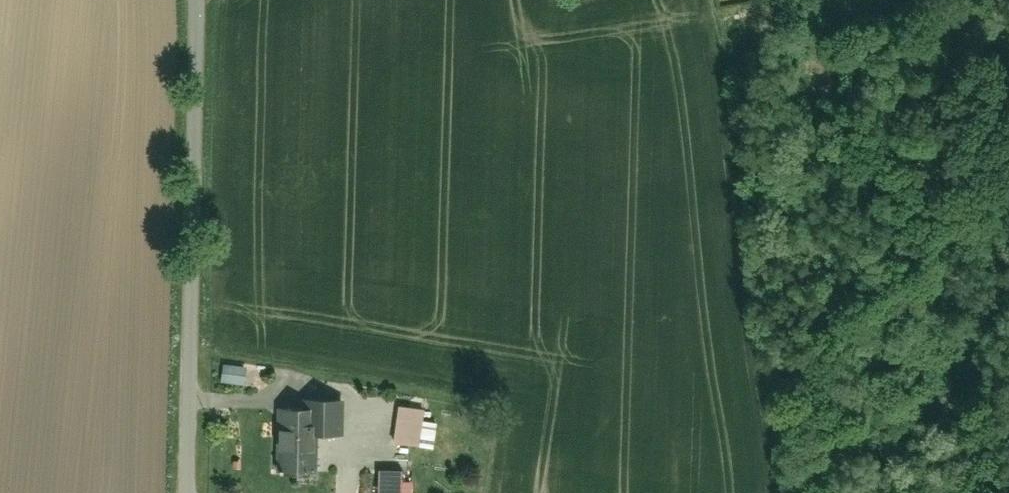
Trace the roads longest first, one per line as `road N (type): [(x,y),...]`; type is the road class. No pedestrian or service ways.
road 1 (residential): [(191,492),(199,0)]

